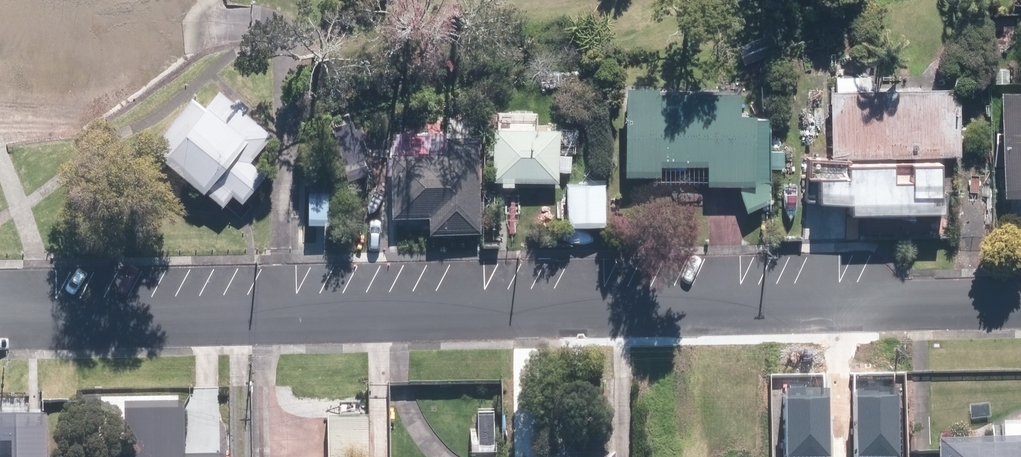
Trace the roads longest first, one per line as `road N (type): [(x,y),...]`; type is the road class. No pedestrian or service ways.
road 1 (residential): [(0,317),(1020,305)]

